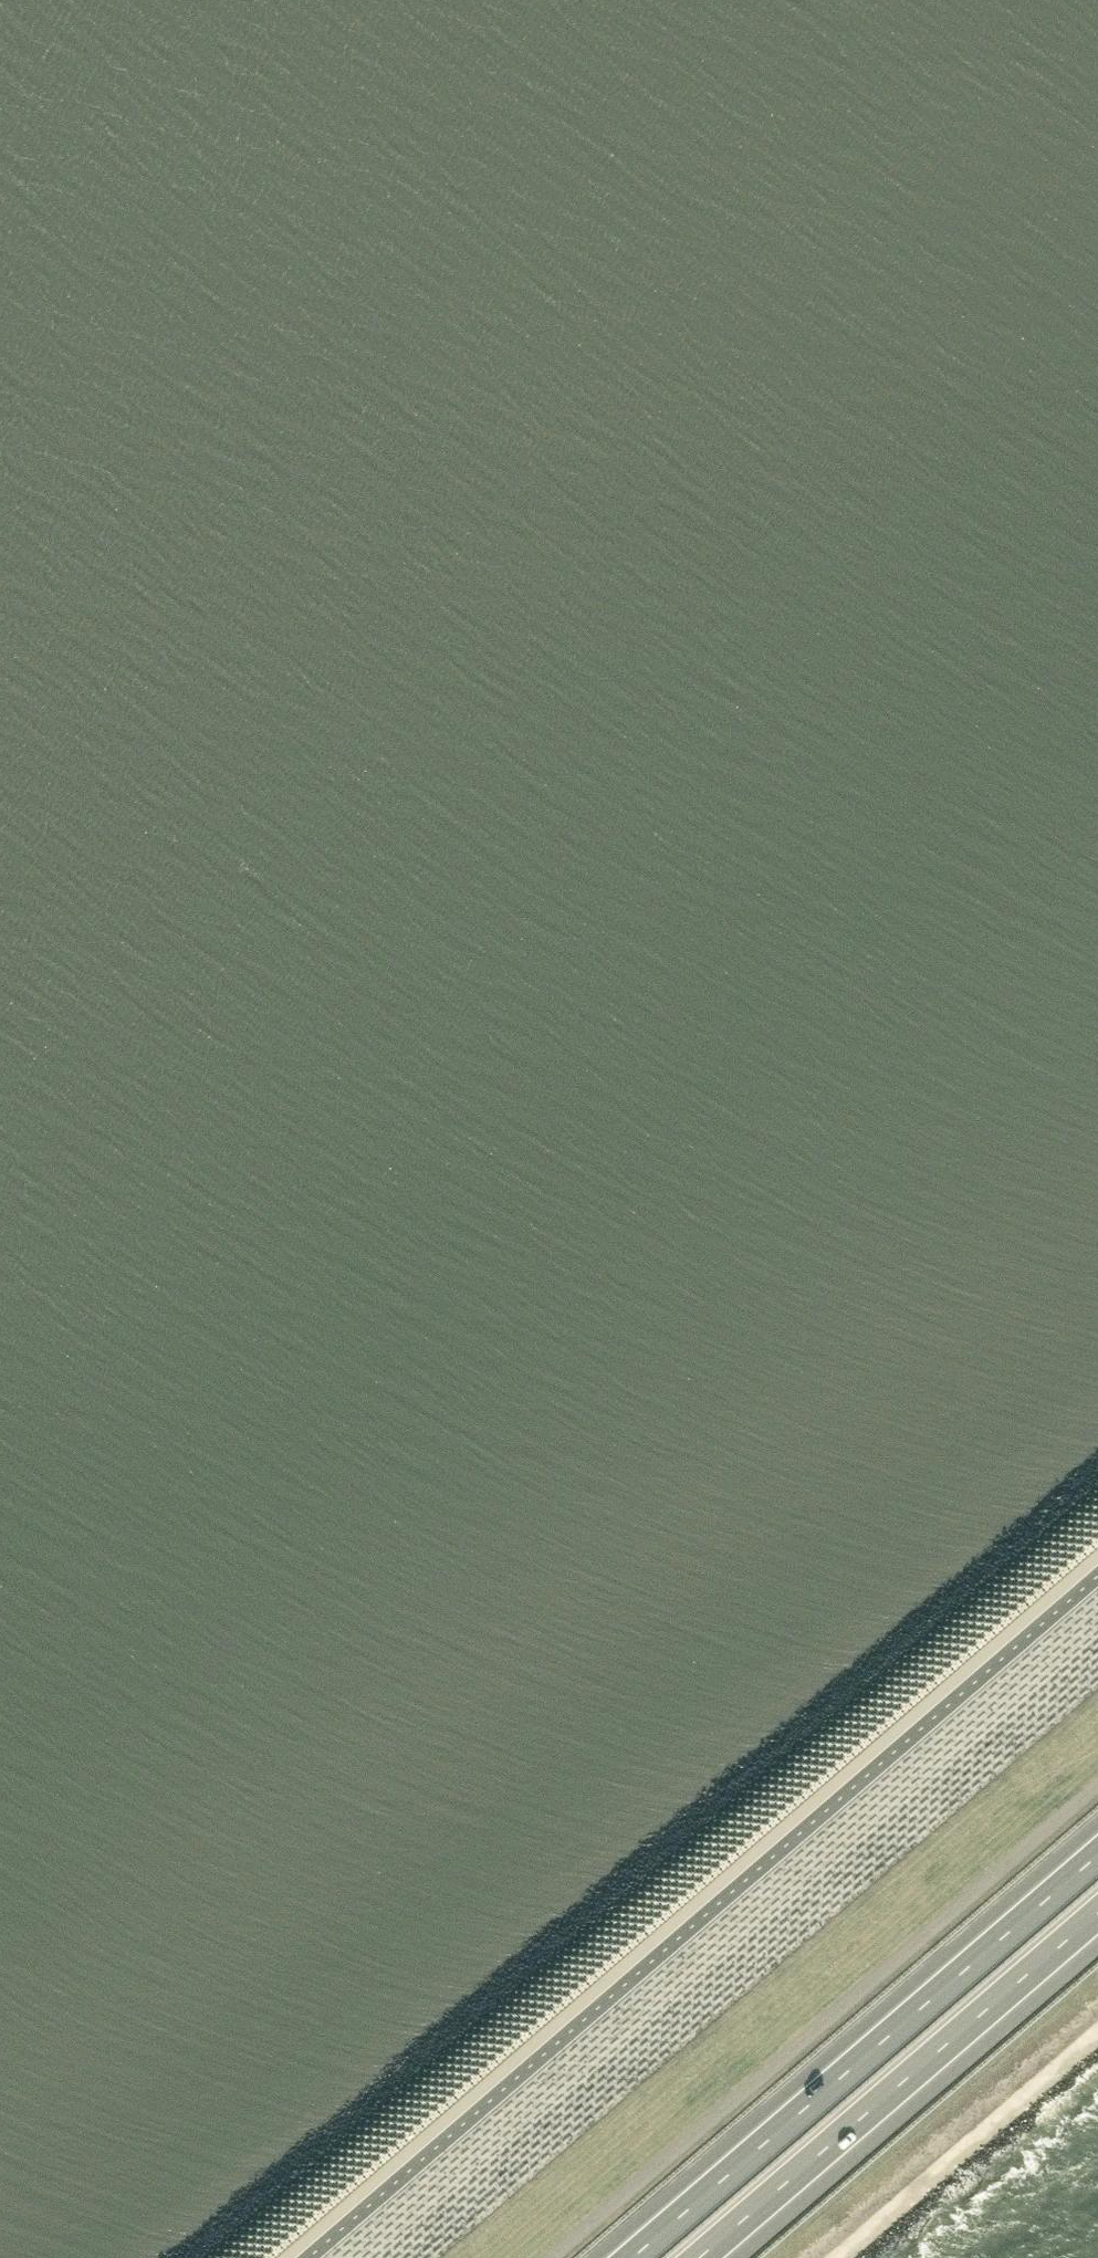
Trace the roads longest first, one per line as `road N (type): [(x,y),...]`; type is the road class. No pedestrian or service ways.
road 1 (motorway): [(1097,1848),(624,2257)]
road 2 (motorway): [(690,2257),(1097,1906)]

